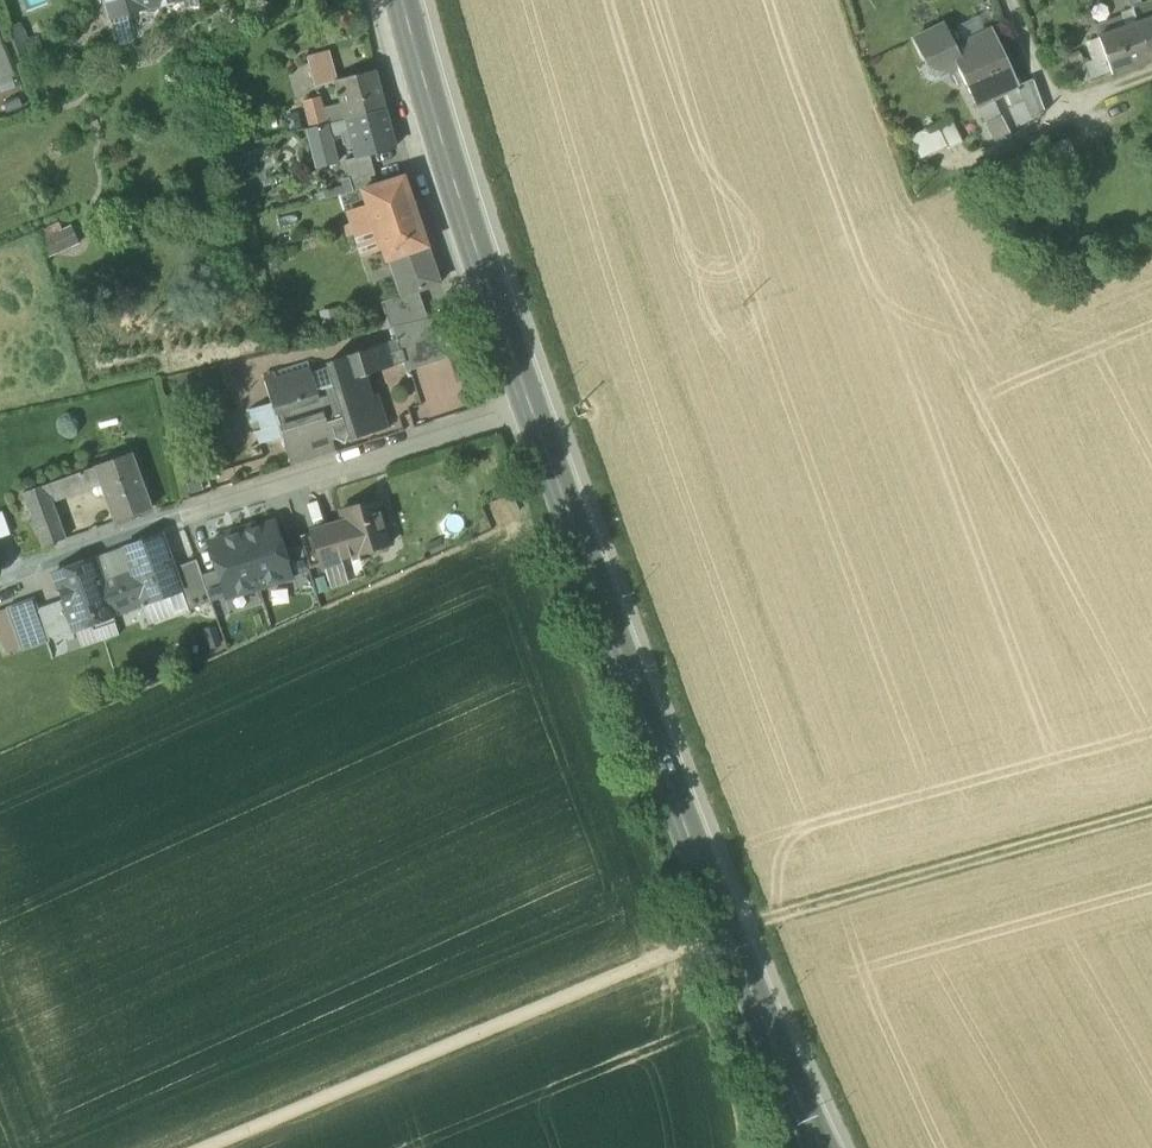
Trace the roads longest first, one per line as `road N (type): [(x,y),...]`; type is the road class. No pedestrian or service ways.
road 1 (track): [(1151,812),(726,929),(204,1147)]
road 2 (secondary): [(528,403),(686,829),(822,1147)]
road 3 (residential): [(528,403),(0,578)]
road 4 (secondary): [(403,0),(528,403)]
road 5 (residential): [(1014,0),(1059,114),(1151,73)]

